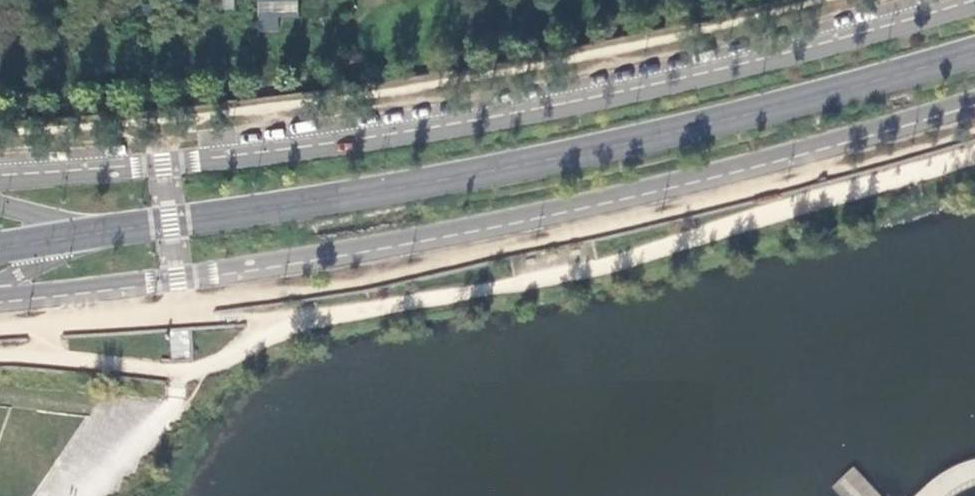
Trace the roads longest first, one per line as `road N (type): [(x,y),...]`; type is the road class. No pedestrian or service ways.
road 1 (primary): [(0,299),(215,273),(531,217),(974,101)]
road 2 (primary): [(972,0),(676,78),(434,127),(0,181)]

